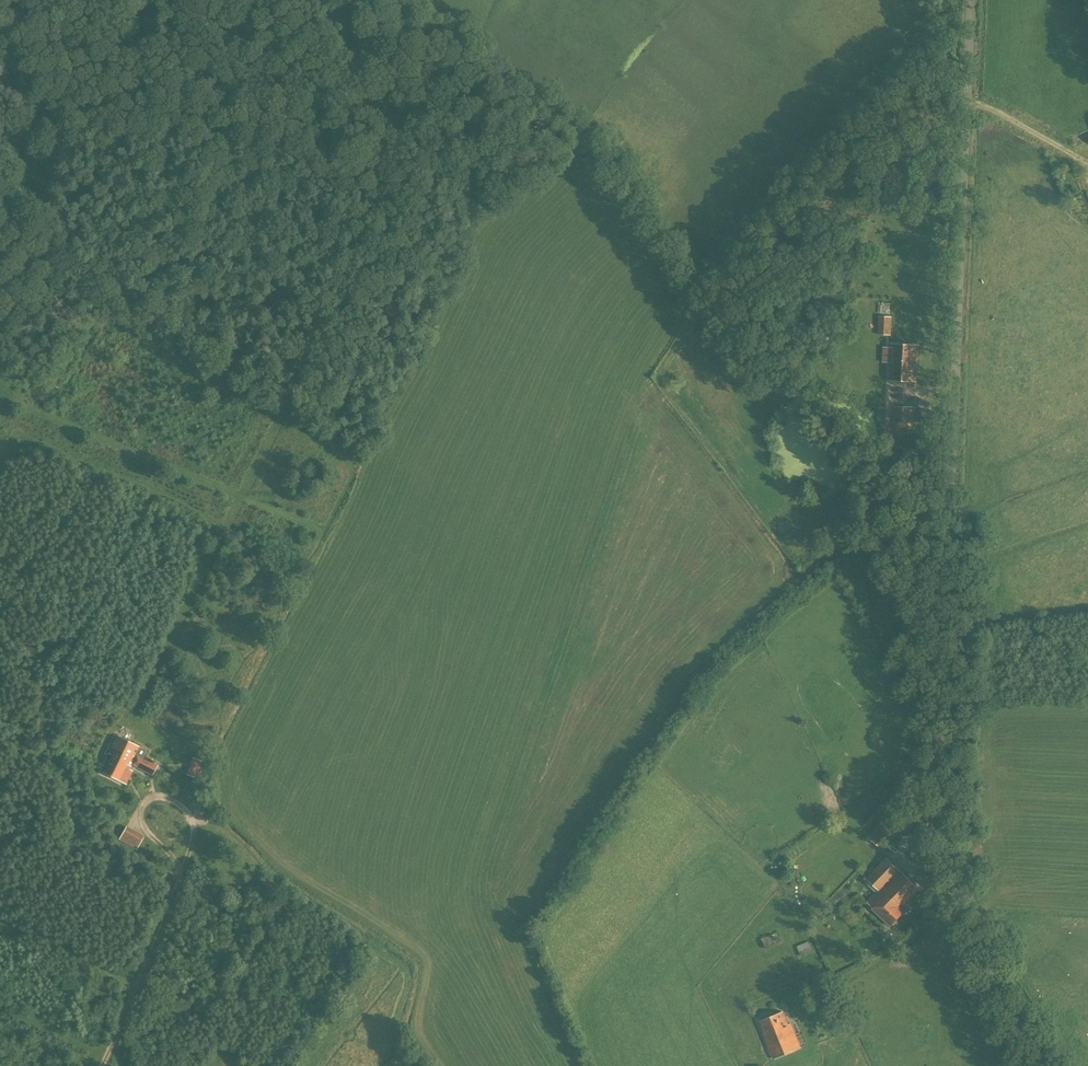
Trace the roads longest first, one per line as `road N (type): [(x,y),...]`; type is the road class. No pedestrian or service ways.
road 1 (tertiary): [(1043,1065),(961,900),(944,792),(970,0)]

